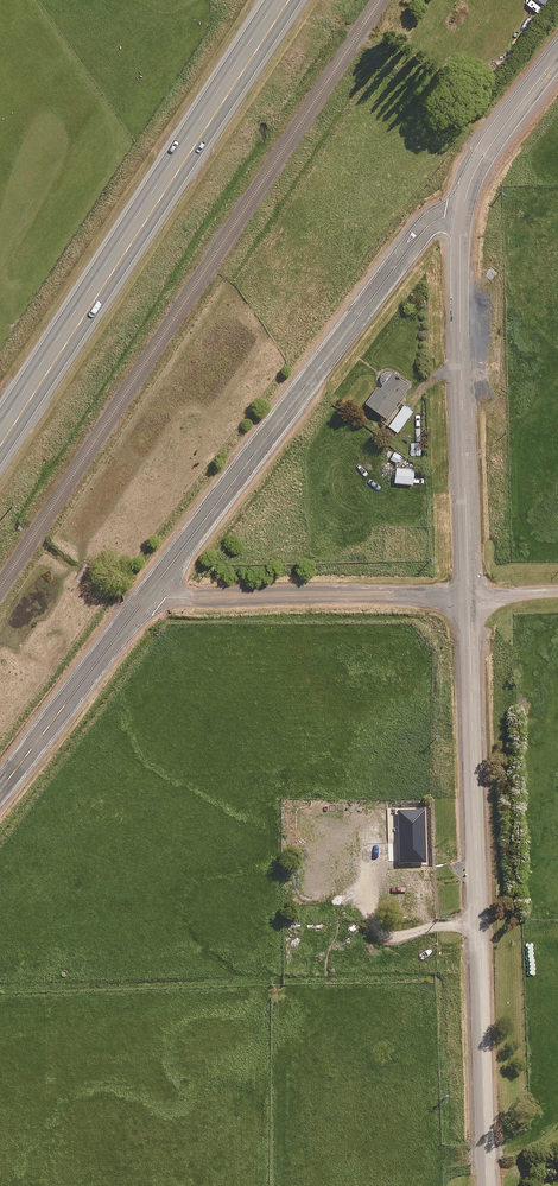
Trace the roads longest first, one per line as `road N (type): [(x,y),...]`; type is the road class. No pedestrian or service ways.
road 1 (unclassified): [(469,596),(486,1185)]
road 2 (trunk): [(291,0),(0,442)]
road 3 (unclassified): [(152,590),(423,230),(460,214)]
road 4 (unclassified): [(460,214),(469,596)]
road 5 (unclassified): [(152,590),(165,597),(469,596)]
road 6 (unclassified): [(0,788),(152,590)]
road 7 (unclassified): [(460,214),(485,153),(557,53)]

